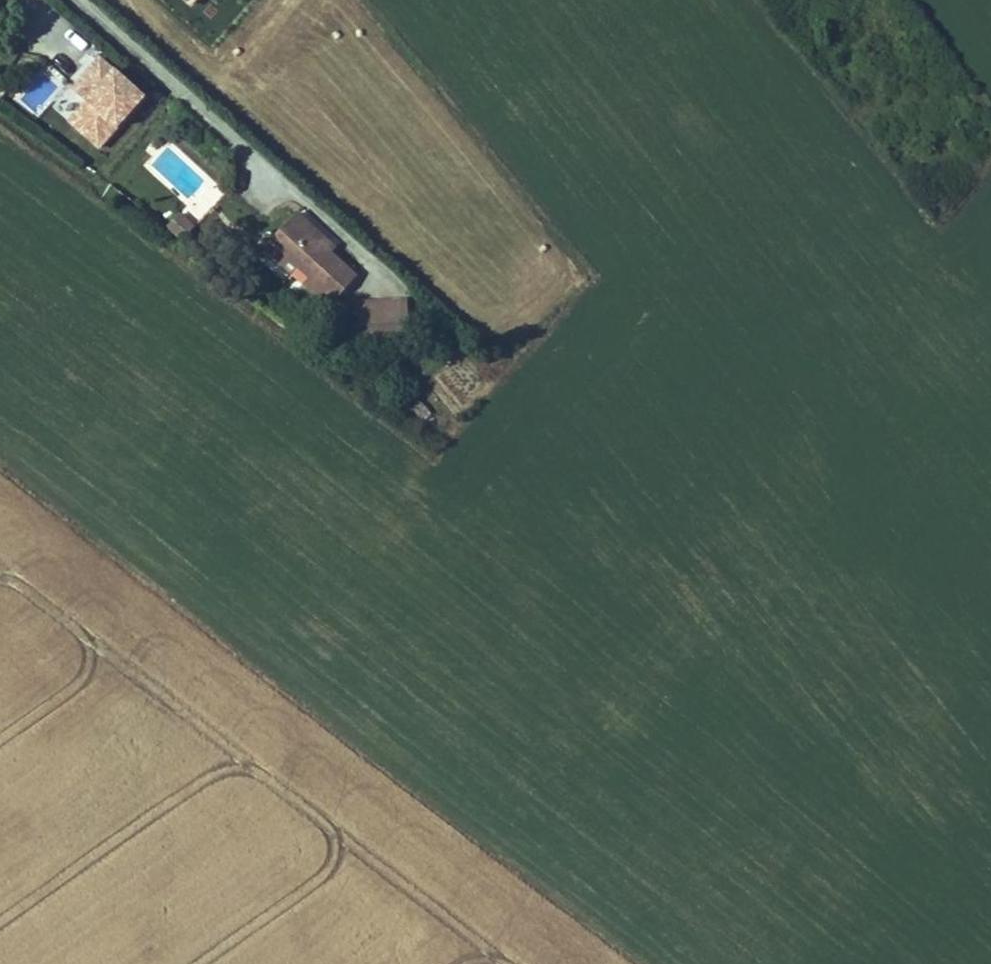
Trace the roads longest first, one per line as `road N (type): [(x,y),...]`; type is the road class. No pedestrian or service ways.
road 1 (residential): [(84,0),(360,252),(382,284)]

